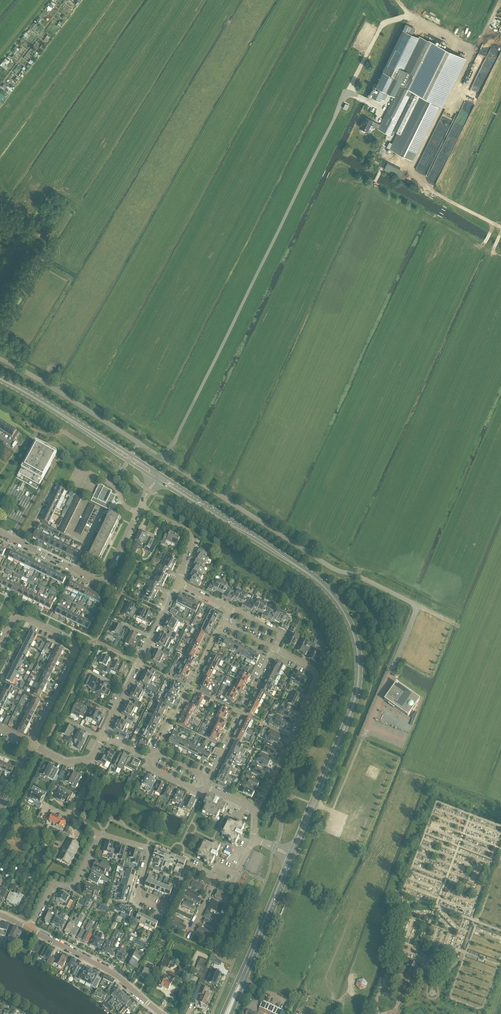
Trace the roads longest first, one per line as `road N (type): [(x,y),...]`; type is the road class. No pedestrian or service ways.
road 1 (unclassified): [(454,624),(332,568),(0,360)]
road 2 (secondary): [(292,856),(355,700),(354,634),(312,576),(157,478)]
road 3 (residential): [(218,880),(190,866),(167,912),(137,897),(150,849),(100,833)]
road 4 (residential): [(0,534),(102,585),(141,507)]
road 5 (residential): [(256,810),(317,679),(275,650)]
road 6 (secondary): [(157,478),(0,378)]
road 7 (residential): [(103,737),(179,583)]
road 8 (secondary): [(227,1013),(292,856)]
road 9 (tertiary): [(163,1013),(116,974),(30,929)]
road 10 (track): [(0,323),(72,208)]
road 11 (residential): [(30,929),(52,885),(73,888),(100,833)]

